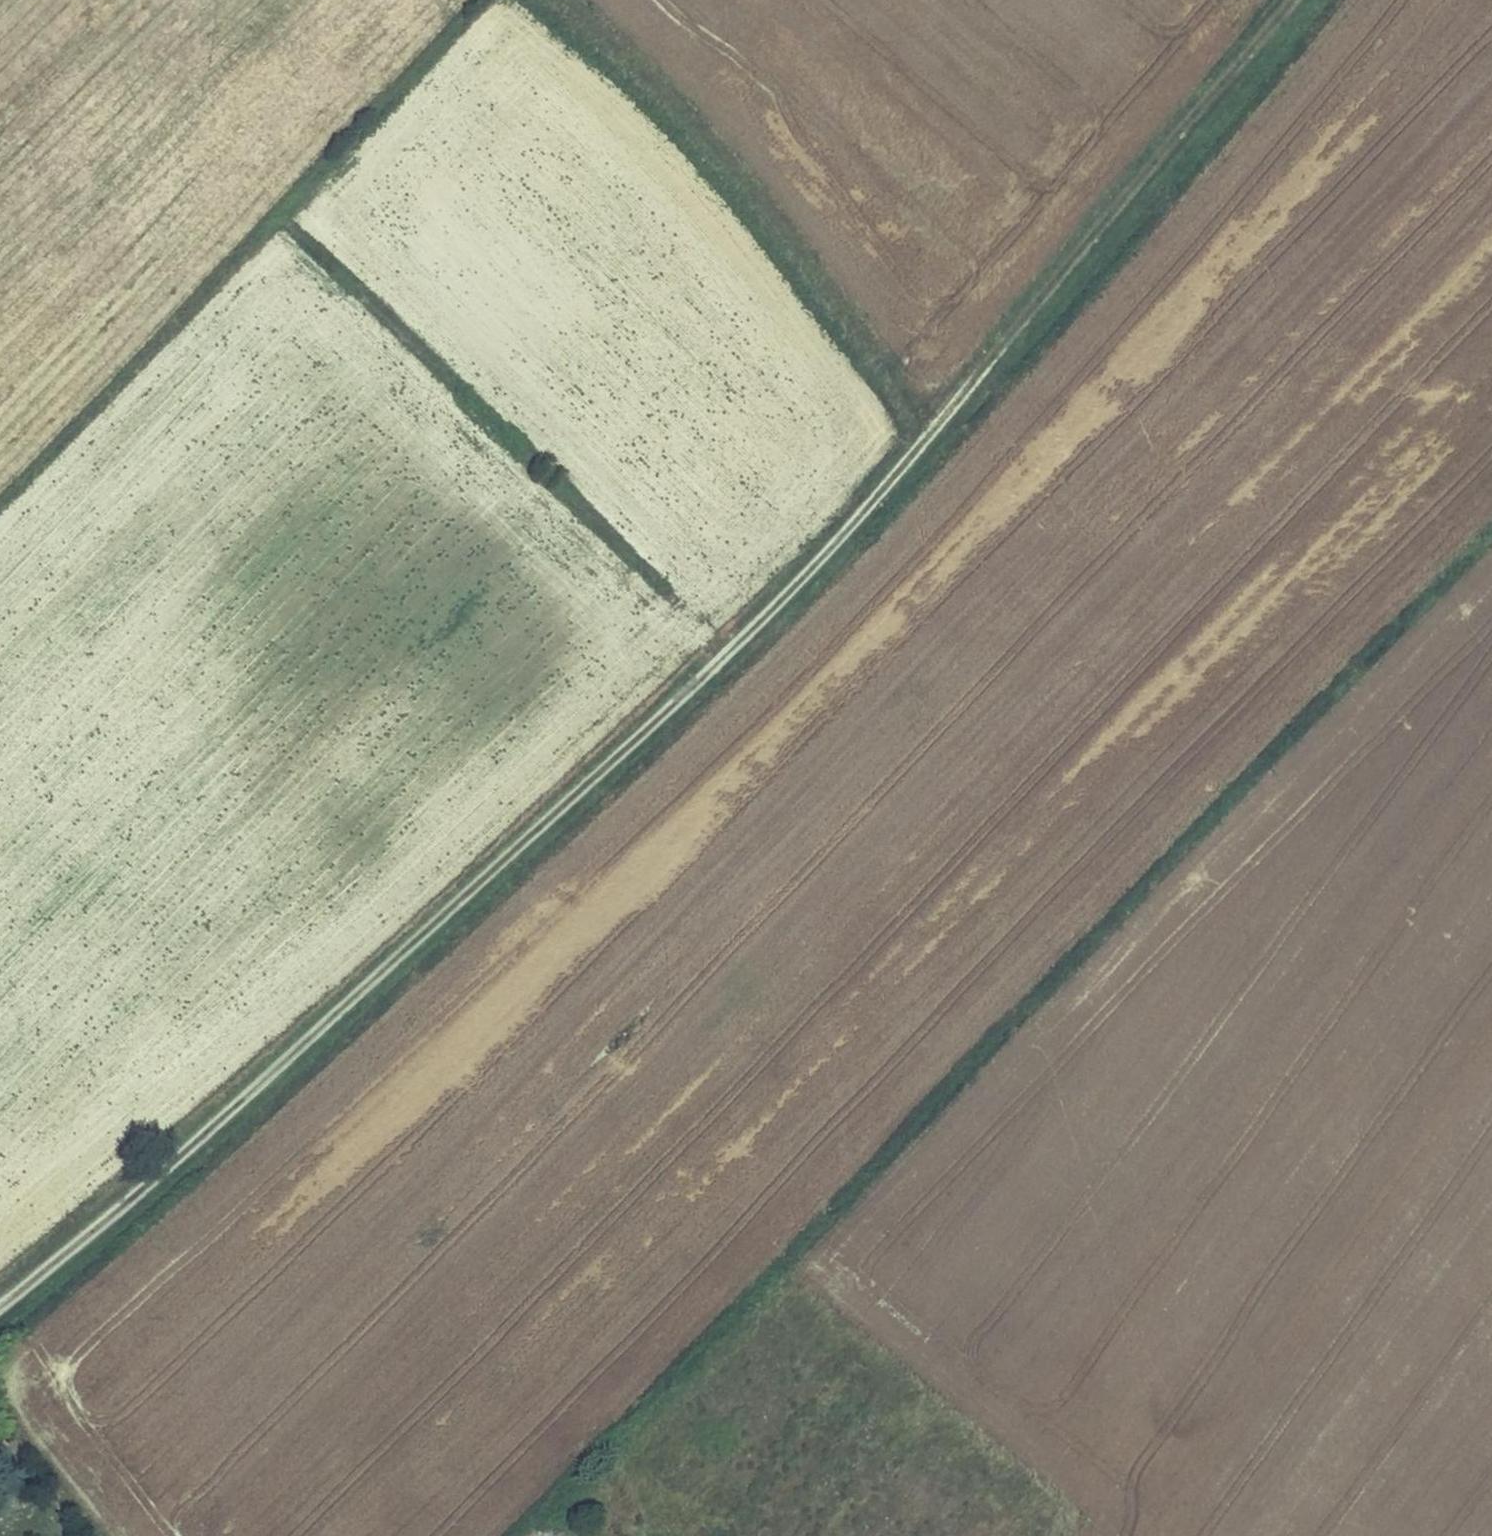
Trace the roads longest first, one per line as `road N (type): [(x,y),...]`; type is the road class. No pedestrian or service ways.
road 1 (track): [(1297,0),(765,616),(228,1110),(0,1303)]

